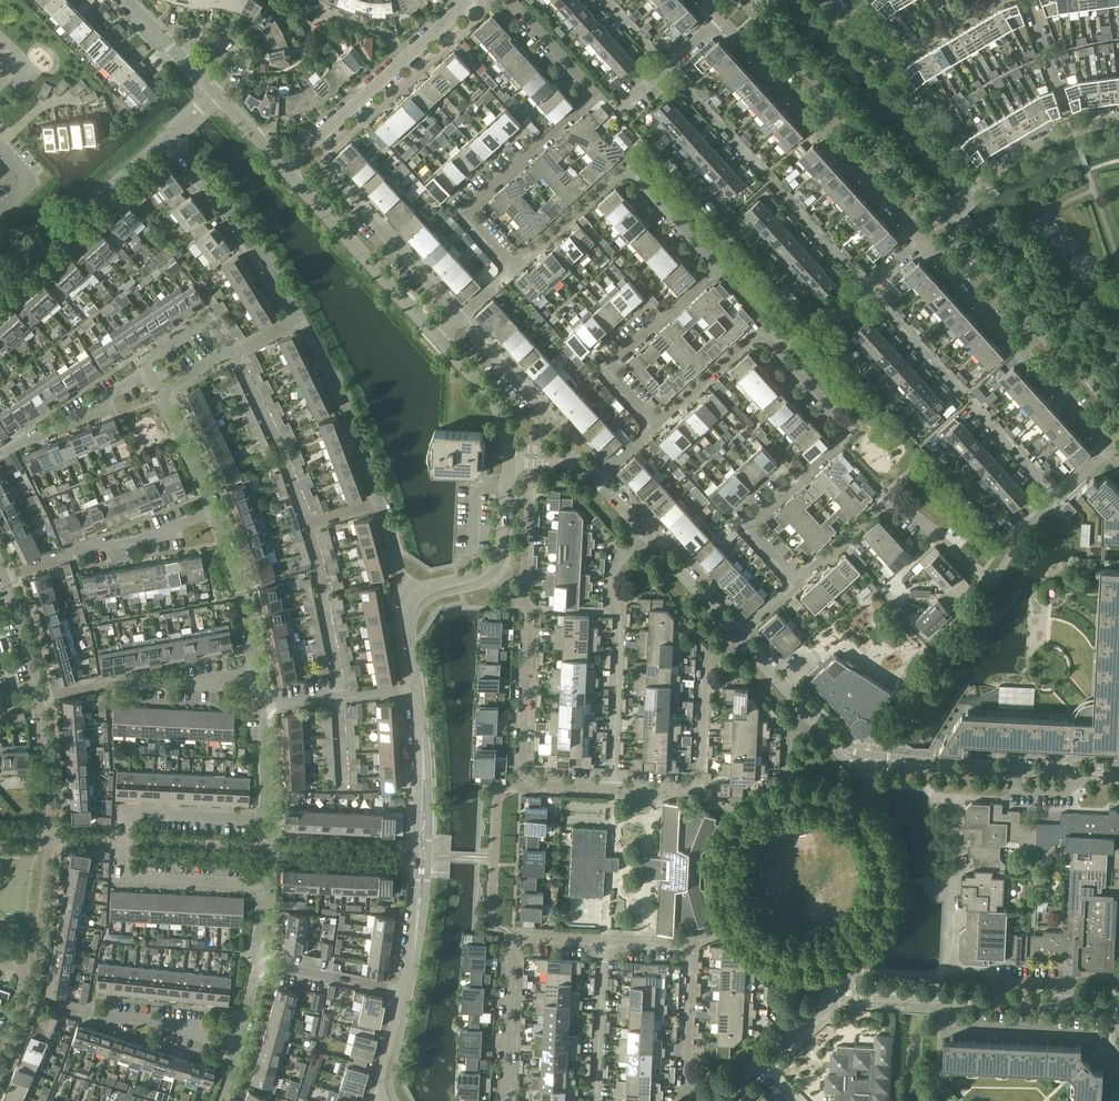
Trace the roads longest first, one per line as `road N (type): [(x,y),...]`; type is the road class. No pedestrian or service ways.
road 1 (residential): [(648,430),(600,374),(718,266),(626,167),(515,267)]
road 2 (residential): [(796,582),(747,527),(848,434),(773,347),(746,341),(648,430)]
road 3 (residential): [(515,267),(463,210),(595,93),(509,0)]
road 4 (residential): [(265,818),(133,813),(123,841),(129,878),(263,887)]
road 5 (residential): [(260,704),(219,524),(161,392)]
road 6 (residential): [(411,602),(350,417),(304,323),(293,318)]
road 7 (tertiary): [(406,995),(424,858),(417,691)]
road 8 (residential): [(868,288),(666,67)]
road 9 (residential): [(1057,499),(868,288)]
road 10 (residential): [(920,240),(1110,448)]
road 11 (residential): [(527,608),(521,784),(616,787)]
road 12 (tertiary): [(1118,415),(943,220)]
road 13 (residential): [(616,787),(699,793),(705,666),(739,636)]
road 14 (residential): [(994,582),(888,502),(796,582)]
road 15 (residential): [(504,1100),(515,941),(604,942)]
road 16 (residential): [(604,942),(689,947),(687,1079),(708,1100)]
road 17 (residential): [(987,183),(822,0)]
road 18 (tertiary): [(437,337),(285,168)]
road 19 (residential): [(49,784),(39,698),(0,565)]
road 20 (residential): [(238,1047),(20,991)]
road 21 (residential): [(0,287),(166,138)]
road 22 (residential): [(293,318),(236,221),(166,138)]
road 23 (residential): [(1116,1058),(1090,1034),(961,1027),(955,998)]
road 24 (residential): [(616,787),(619,612)]
road 25 (residential): [(1087,773),(920,765)]
road 26 (residential): [(285,168),(407,57)]
road 27 (residential): [(955,998),(1118,1006)]
road 28 (residential): [(460,316),(351,199)]
road 29 (residential): [(596,1100),(604,942)]
road 30 (residential): [(260,704),(417,691)]
road 31 (tertiary): [(943,220),(841,107)]
road 32 (residential): [(819,127),(920,240)]
road 33 (residential): [(406,995),(259,963)]
road 34 (residential): [(720,17),(819,127)]
road 35 (tertiary): [(841,107),(744,0)]
road 36 (tertiary): [(510,455),(489,395),(437,337)]
road 37 (residential): [(553,419),(460,316)]
road 38 (residential): [(739,636),(647,534)]
road 39 (residential): [(1075,128),(1029,0)]
road 40 (tertiary): [(214,93),(124,0)]
road 41 (tertiary): [(491,572),(503,543),(510,455)]

